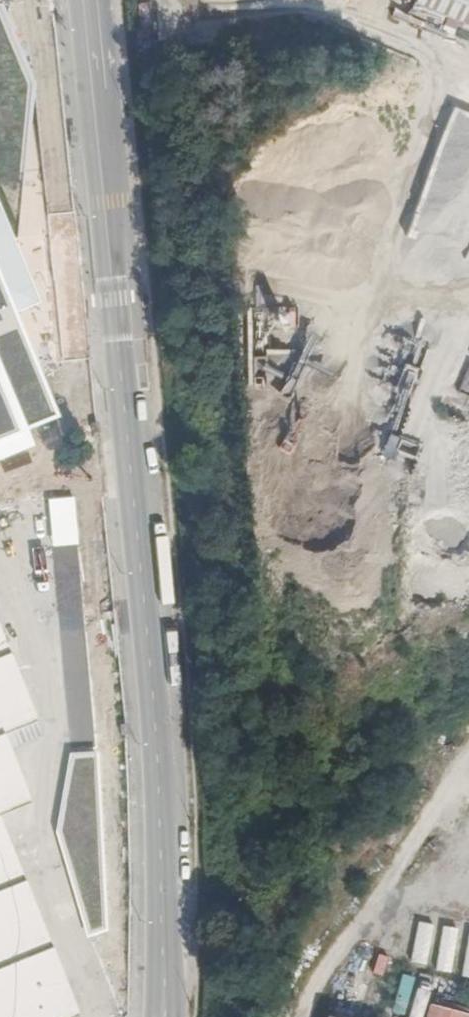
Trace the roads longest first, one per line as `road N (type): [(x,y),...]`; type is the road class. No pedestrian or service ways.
road 1 (secondary): [(166,1016),(160,764),(84,0)]

